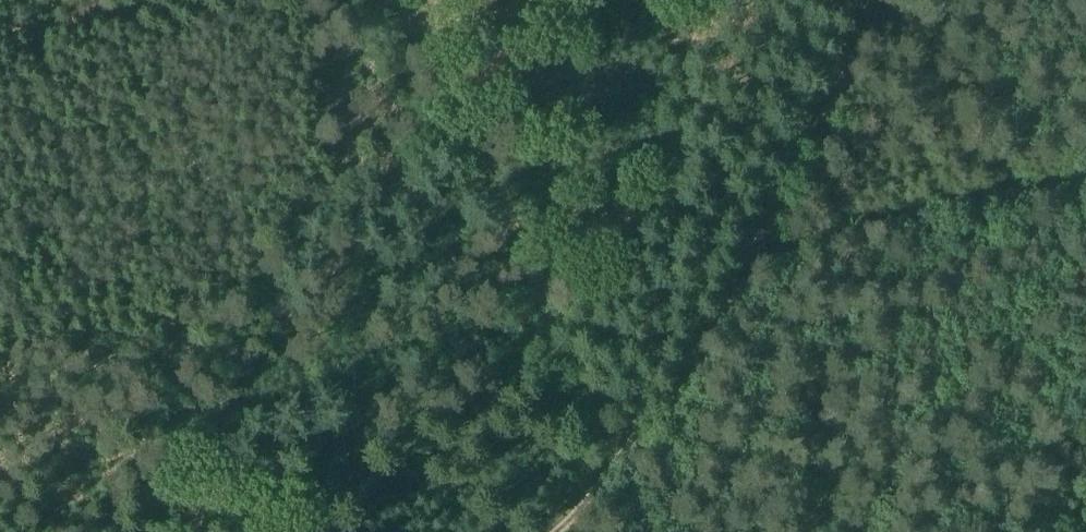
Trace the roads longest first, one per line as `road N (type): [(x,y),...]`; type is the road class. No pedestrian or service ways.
road 1 (track): [(868,0),(683,361),(540,531)]

